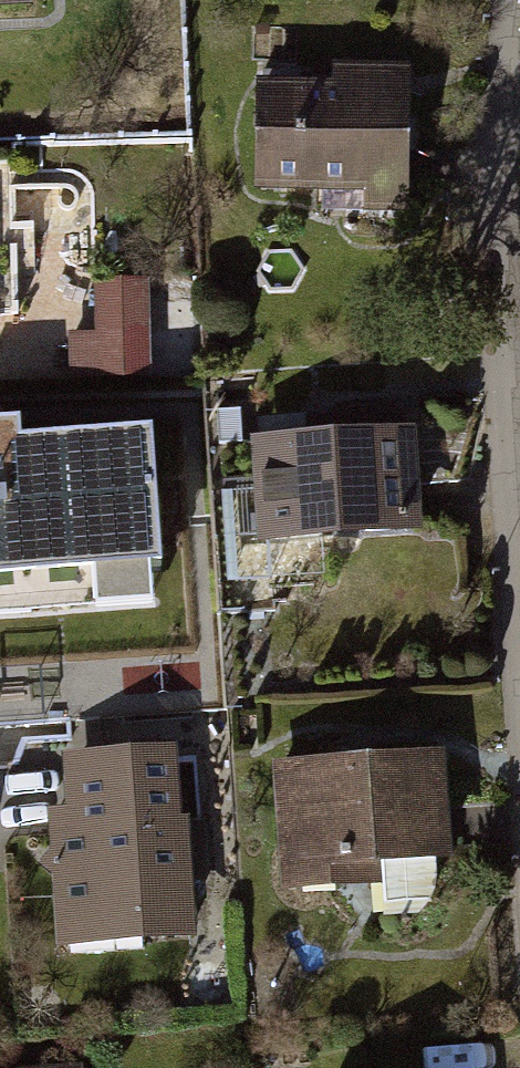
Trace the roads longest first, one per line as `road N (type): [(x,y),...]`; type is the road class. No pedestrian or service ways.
road 1 (residential): [(519,25),(505,192),(519,455)]

